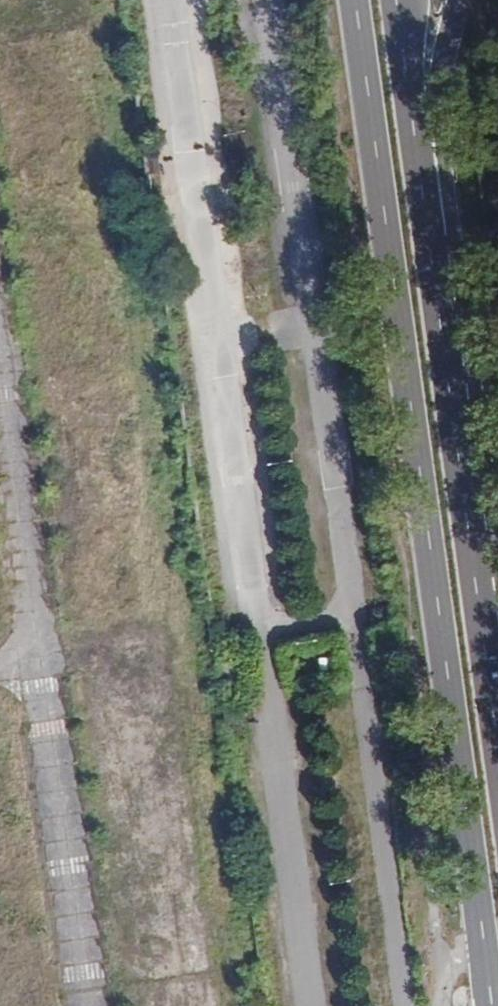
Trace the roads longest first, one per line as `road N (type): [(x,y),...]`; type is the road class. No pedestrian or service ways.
road 1 (primary): [(354,0),(491,1005)]
road 2 (primary): [(497,655),(442,248)]
road 3 (track): [(45,669),(96,1005)]
road 4 (track): [(0,366),(45,669)]
road 5 (primary): [(442,248),(446,59),(467,0)]
road 6 (primary): [(442,248),(406,0)]

